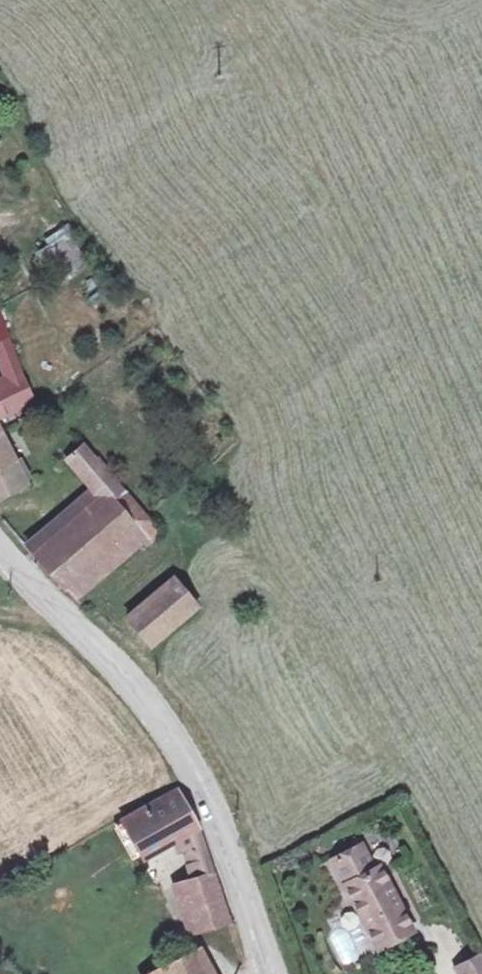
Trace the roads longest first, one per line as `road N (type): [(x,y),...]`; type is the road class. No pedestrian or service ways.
road 1 (secondary): [(0,553),(117,671),(205,797),(277,973)]

